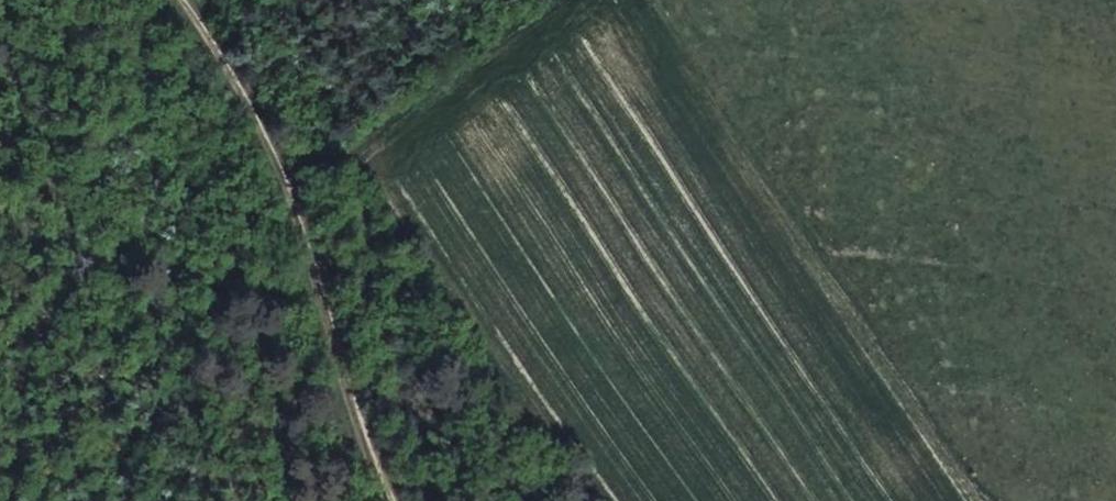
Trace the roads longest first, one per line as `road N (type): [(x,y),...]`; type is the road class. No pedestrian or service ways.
road 1 (track): [(185,0),(230,72),(405,500)]

